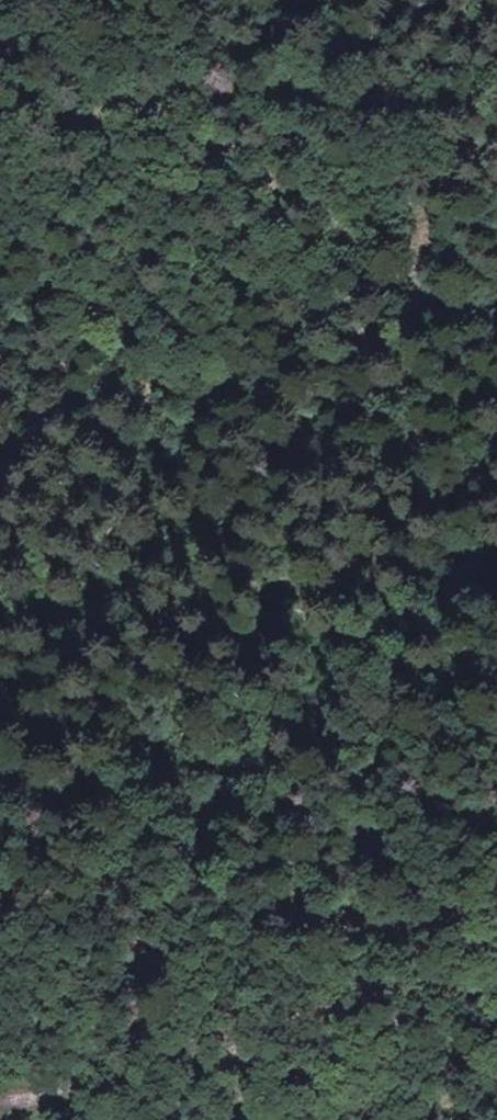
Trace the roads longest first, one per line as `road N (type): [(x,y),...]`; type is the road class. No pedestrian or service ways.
road 1 (track): [(0,590),(70,580),(206,626),(289,625),(476,538),(496,541)]
road 2 (track): [(374,0),(310,158),(310,233),(361,276),(496,320)]

